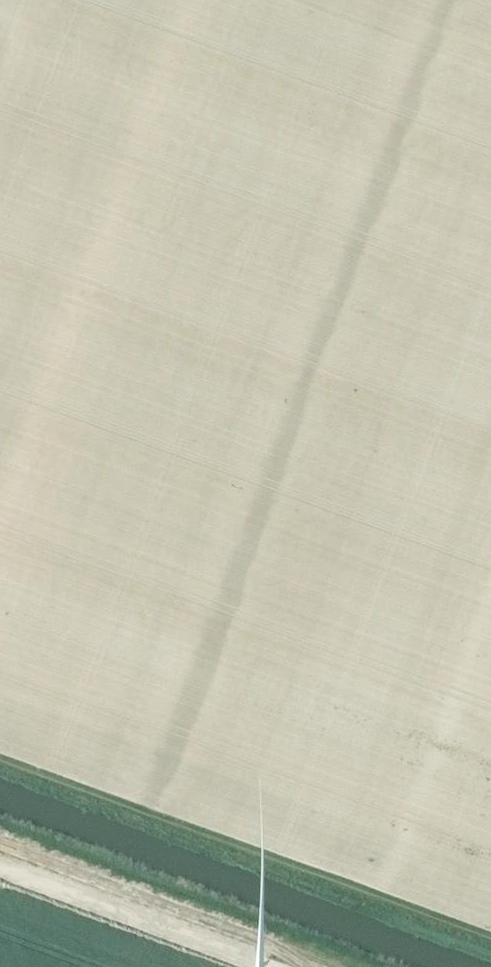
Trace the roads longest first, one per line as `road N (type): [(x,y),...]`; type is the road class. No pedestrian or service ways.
road 1 (track): [(0,871),(257,966)]

